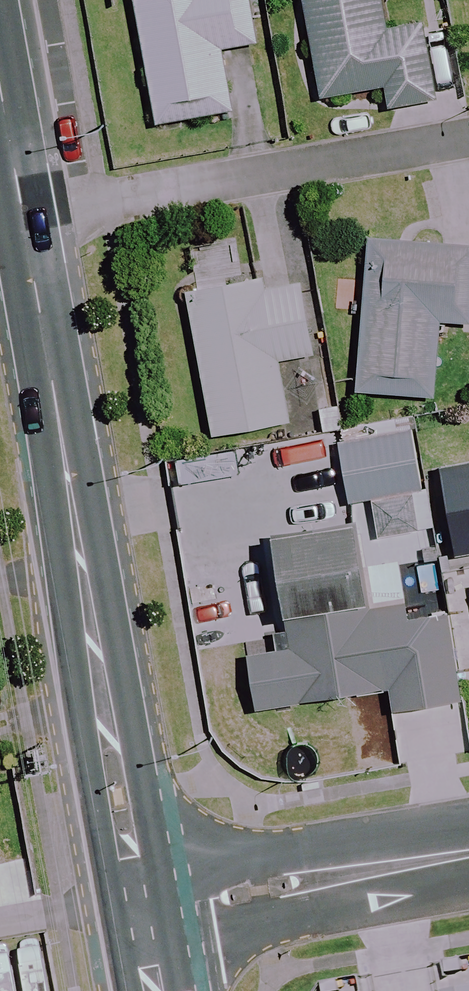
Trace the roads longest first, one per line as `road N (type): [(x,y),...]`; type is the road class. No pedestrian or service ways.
road 1 (tertiary): [(22,213),(140,914)]
road 2 (residential): [(468,134),(22,213)]
road 3 (residential): [(140,914),(468,853)]
road 4 (tertiary): [(0,92),(22,213)]

